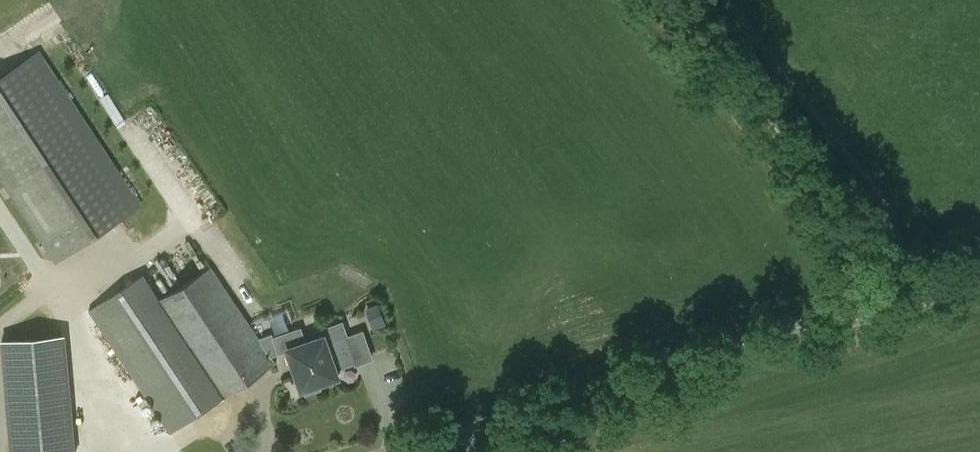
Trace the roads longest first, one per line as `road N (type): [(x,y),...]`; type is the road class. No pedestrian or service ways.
road 1 (tertiary): [(408,451),(979,277)]
road 2 (track): [(670,0),(840,223),(857,315)]

